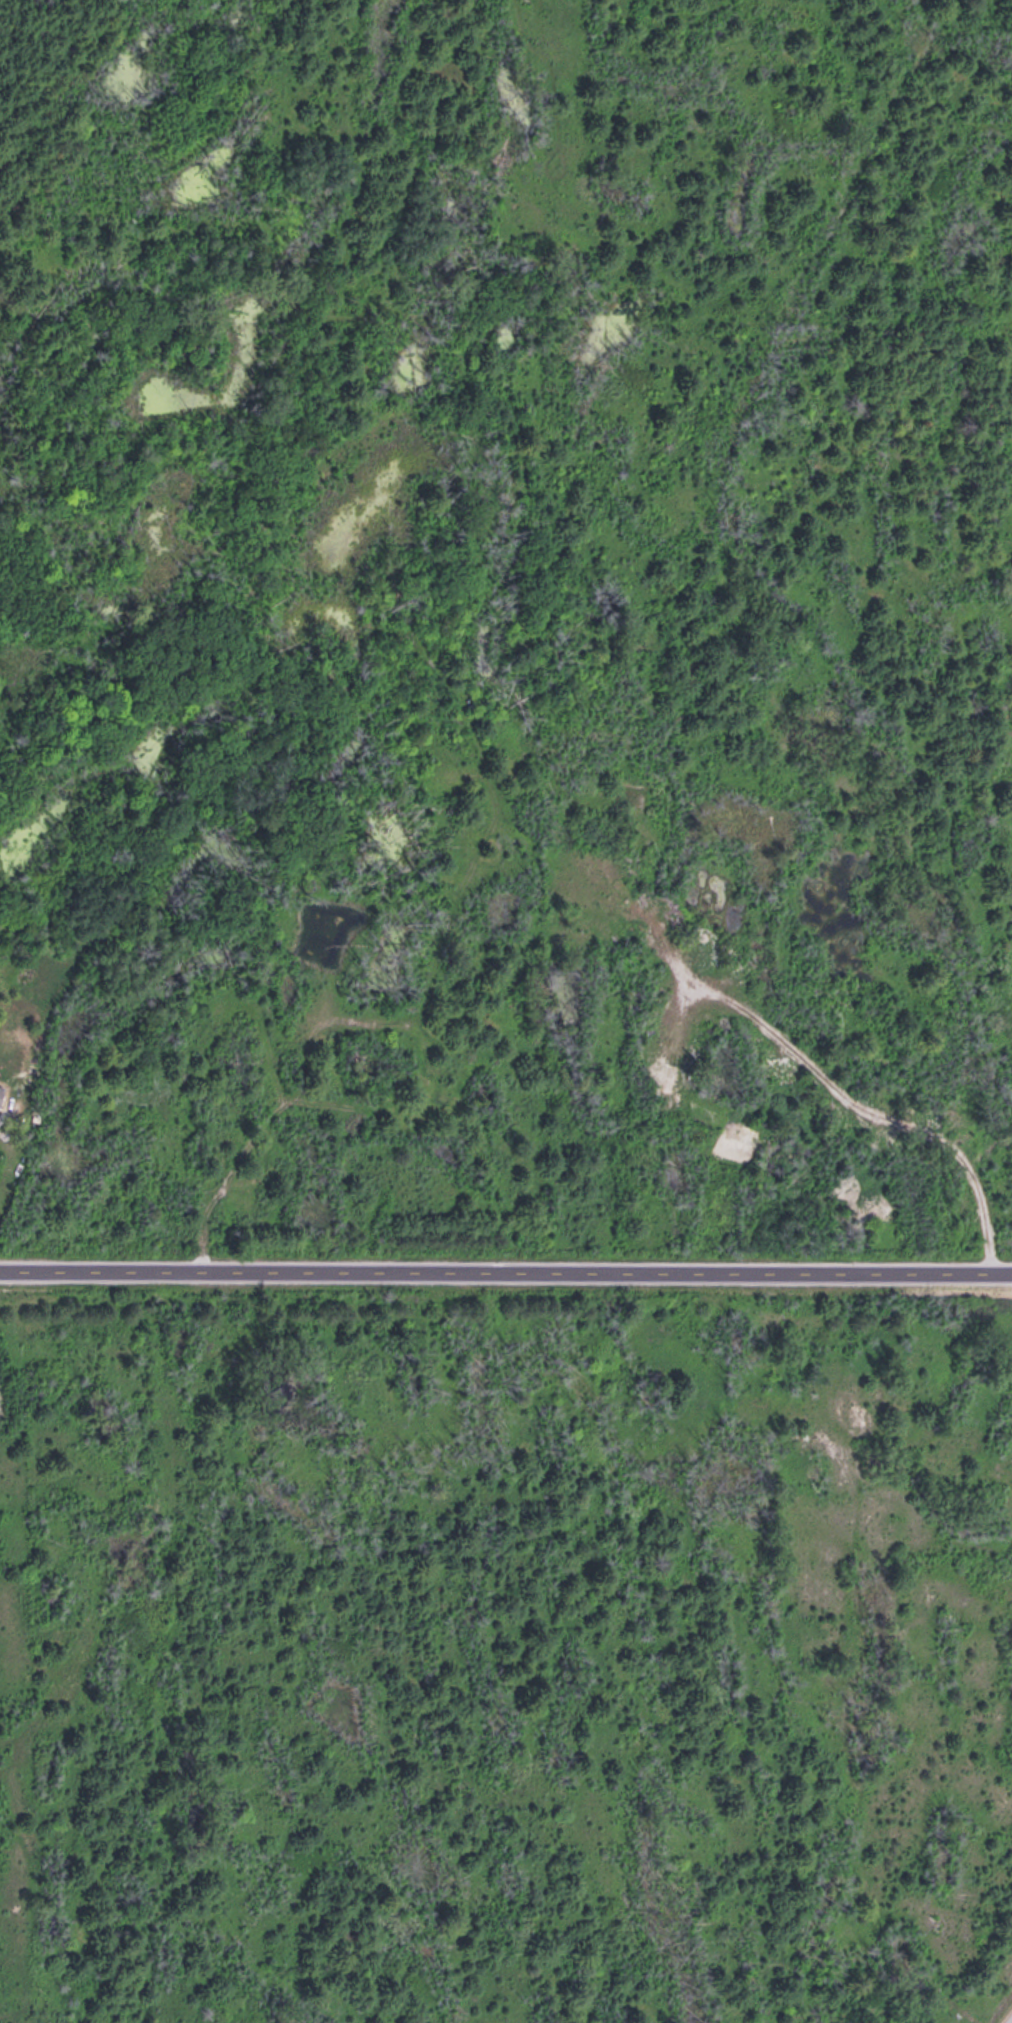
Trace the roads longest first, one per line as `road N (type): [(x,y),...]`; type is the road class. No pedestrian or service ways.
road 1 (residential): [(0,1260),(1011,1268)]
road 2 (track): [(987,1268),(973,1169),(942,1138),(858,1113),(775,1031),(688,982)]

